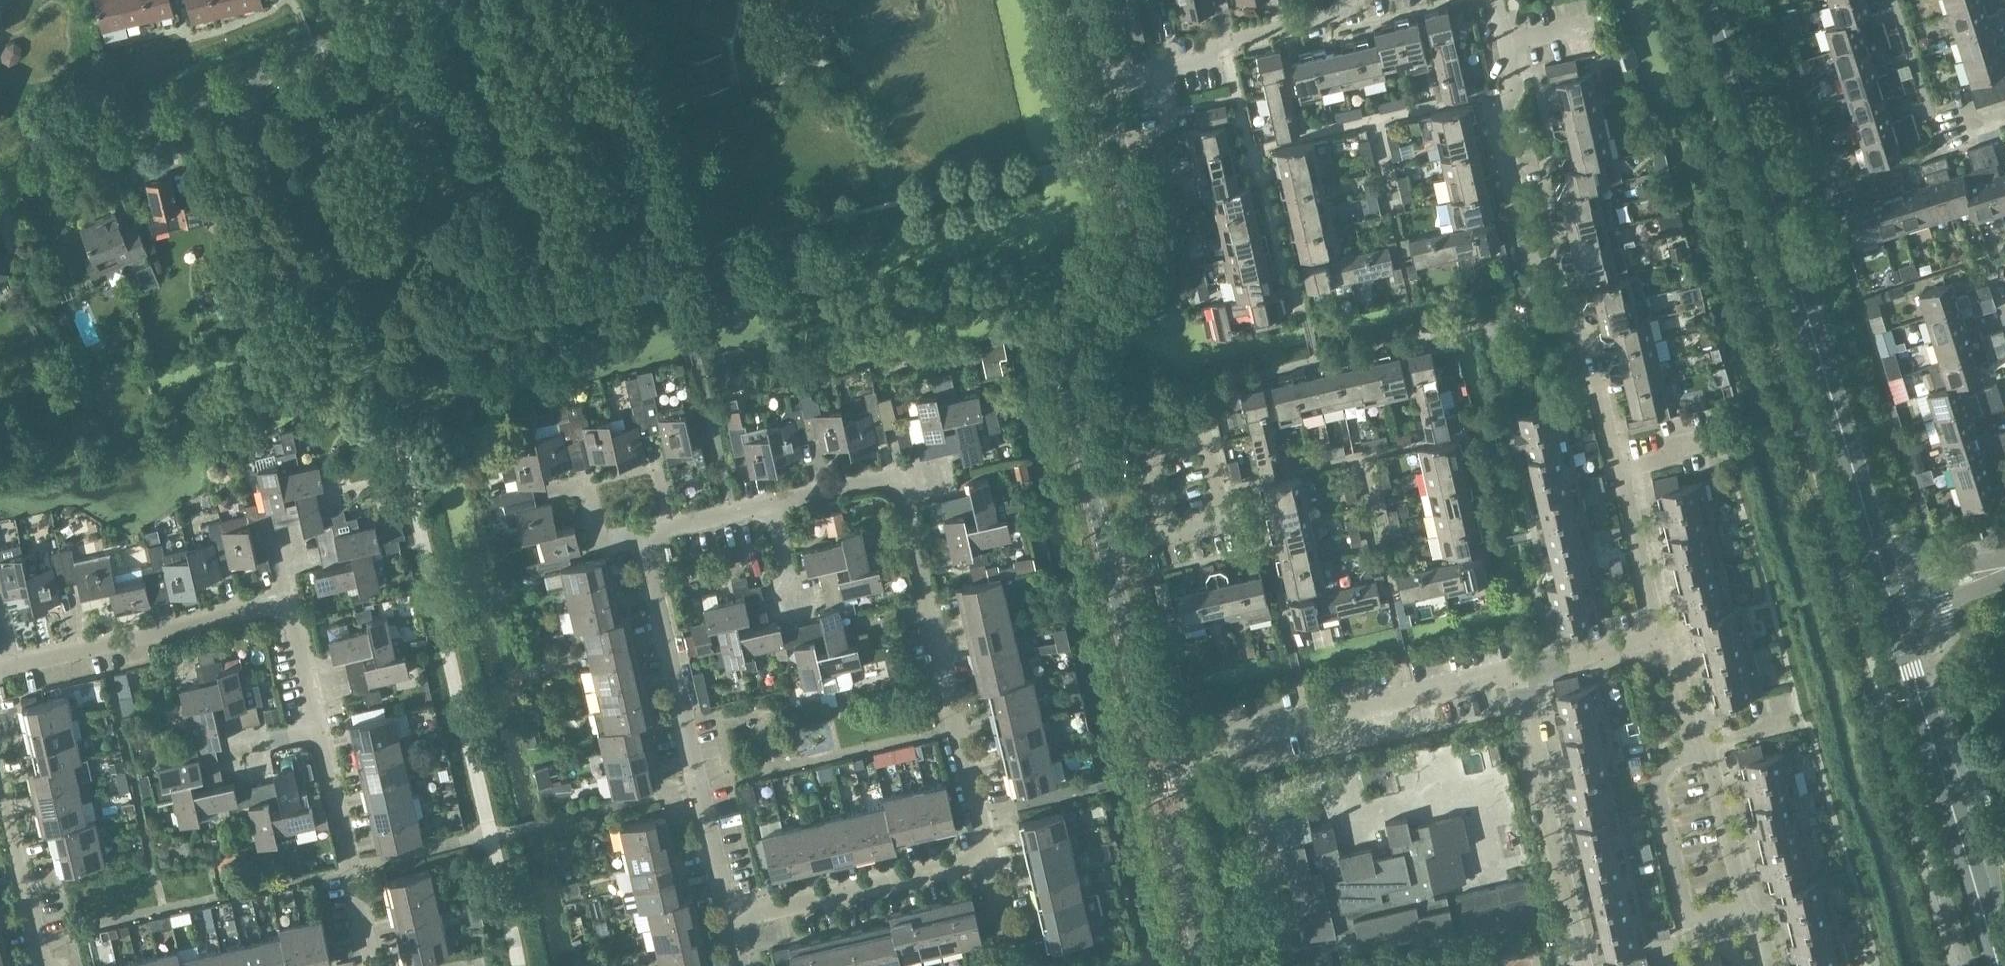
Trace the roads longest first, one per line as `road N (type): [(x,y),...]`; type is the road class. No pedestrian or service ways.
road 1 (residential): [(1651,634),(1656,622),(1590,345),(1584,331),(1550,311),(1535,283),(1501,130),(1515,77),(1497,0)]
road 2 (tertiary): [(1887,586),(1715,0)]
road 3 (tertiary): [(1105,547),(1064,359),(1070,331),(1130,228),(1100,83)]
road 4 (residential): [(0,188),(450,0)]
road 5 (residential): [(728,917),(646,554),(650,538)]
road 6 (residential): [(897,484),(986,859)]
road 7 (residential): [(1154,753),(1518,670)]
road 8 (tertiary): [(1999,965),(1897,621)]
road 9 (residential): [(1585,965),(1518,670)]
road 10 (residential): [(283,608),(262,605),(0,668)]
road 11 (residential): [(1345,0),(1332,14),(1222,38),(1202,59),(1100,83)]
road 12 (residential): [(728,917),(986,859)]
road 13 (residential): [(376,965),(319,727)]
road 14 (residential): [(1739,906),(1697,918),(1686,911),(1658,791),(1694,742)]
road 15 (tertiary): [(1204,965),(1154,753)]
road 16 (tertiary): [(1154,753),(1105,547)]
road 17 (residential): [(0,781),(43,965)]
road 18 (residential): [(1739,906),(1711,766),(1694,742)]
road 19 (residential): [(650,538),(606,541),(585,487),(541,493)]
road 20 (residential): [(1518,670),(1651,634)]
road 21 (residential): [(770,503),(877,477),(897,484)]
road 22 (residential): [(650,538),(677,523),(770,503)]
road 23 (residential): [(319,727),(295,623),(283,608)]
road 24 (residential): [(1105,547),(1224,521)]
road 25 (residential): [(1694,742),(1675,658),(1651,634)]

